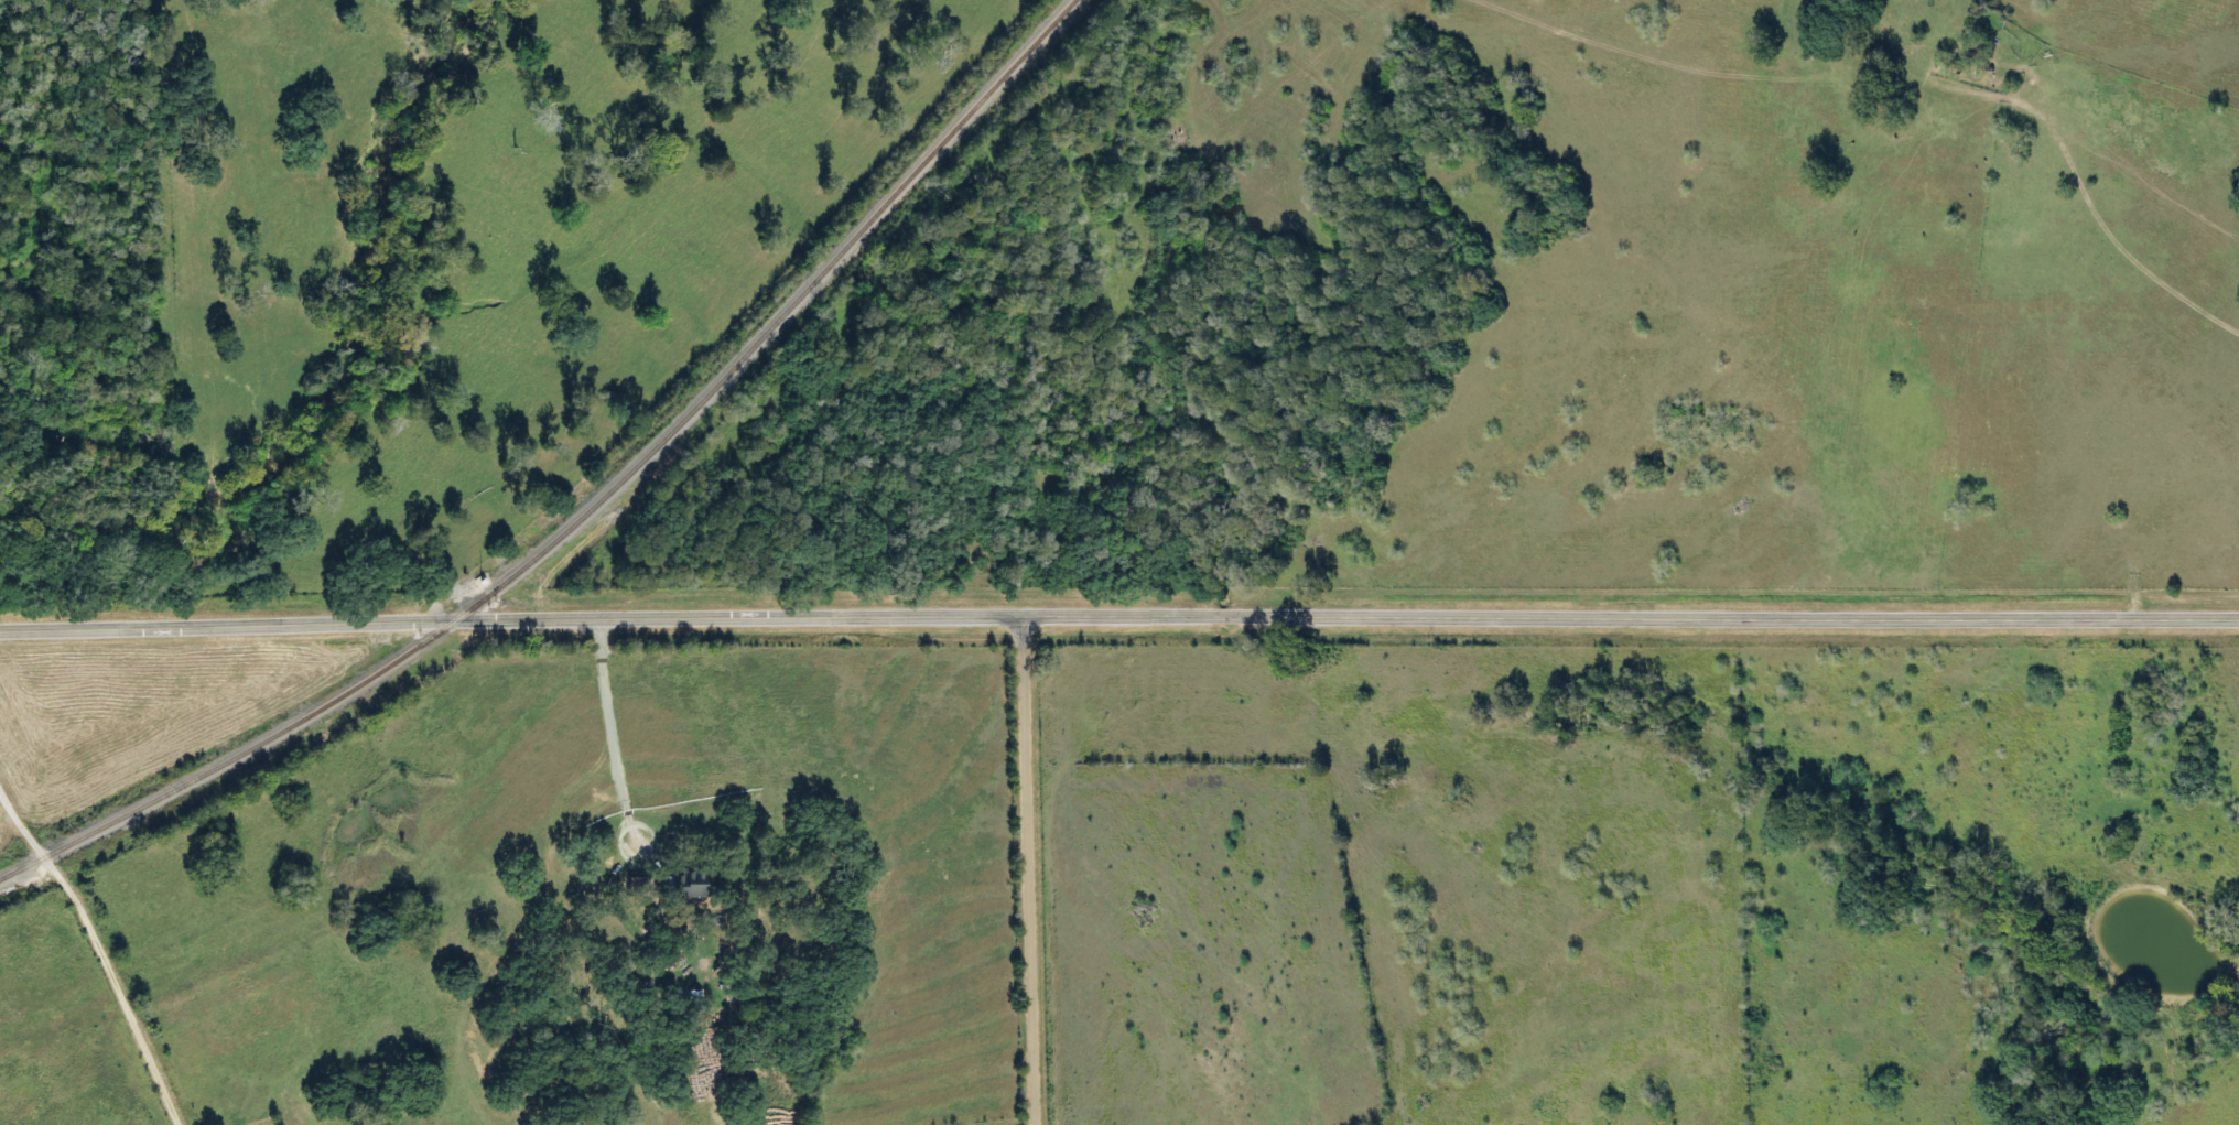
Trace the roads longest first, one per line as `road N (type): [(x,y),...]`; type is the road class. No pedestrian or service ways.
road 1 (tertiary): [(0,627),(975,609),(2080,621),(2238,615)]
road 2 (residential): [(1039,1124),(1024,609)]

